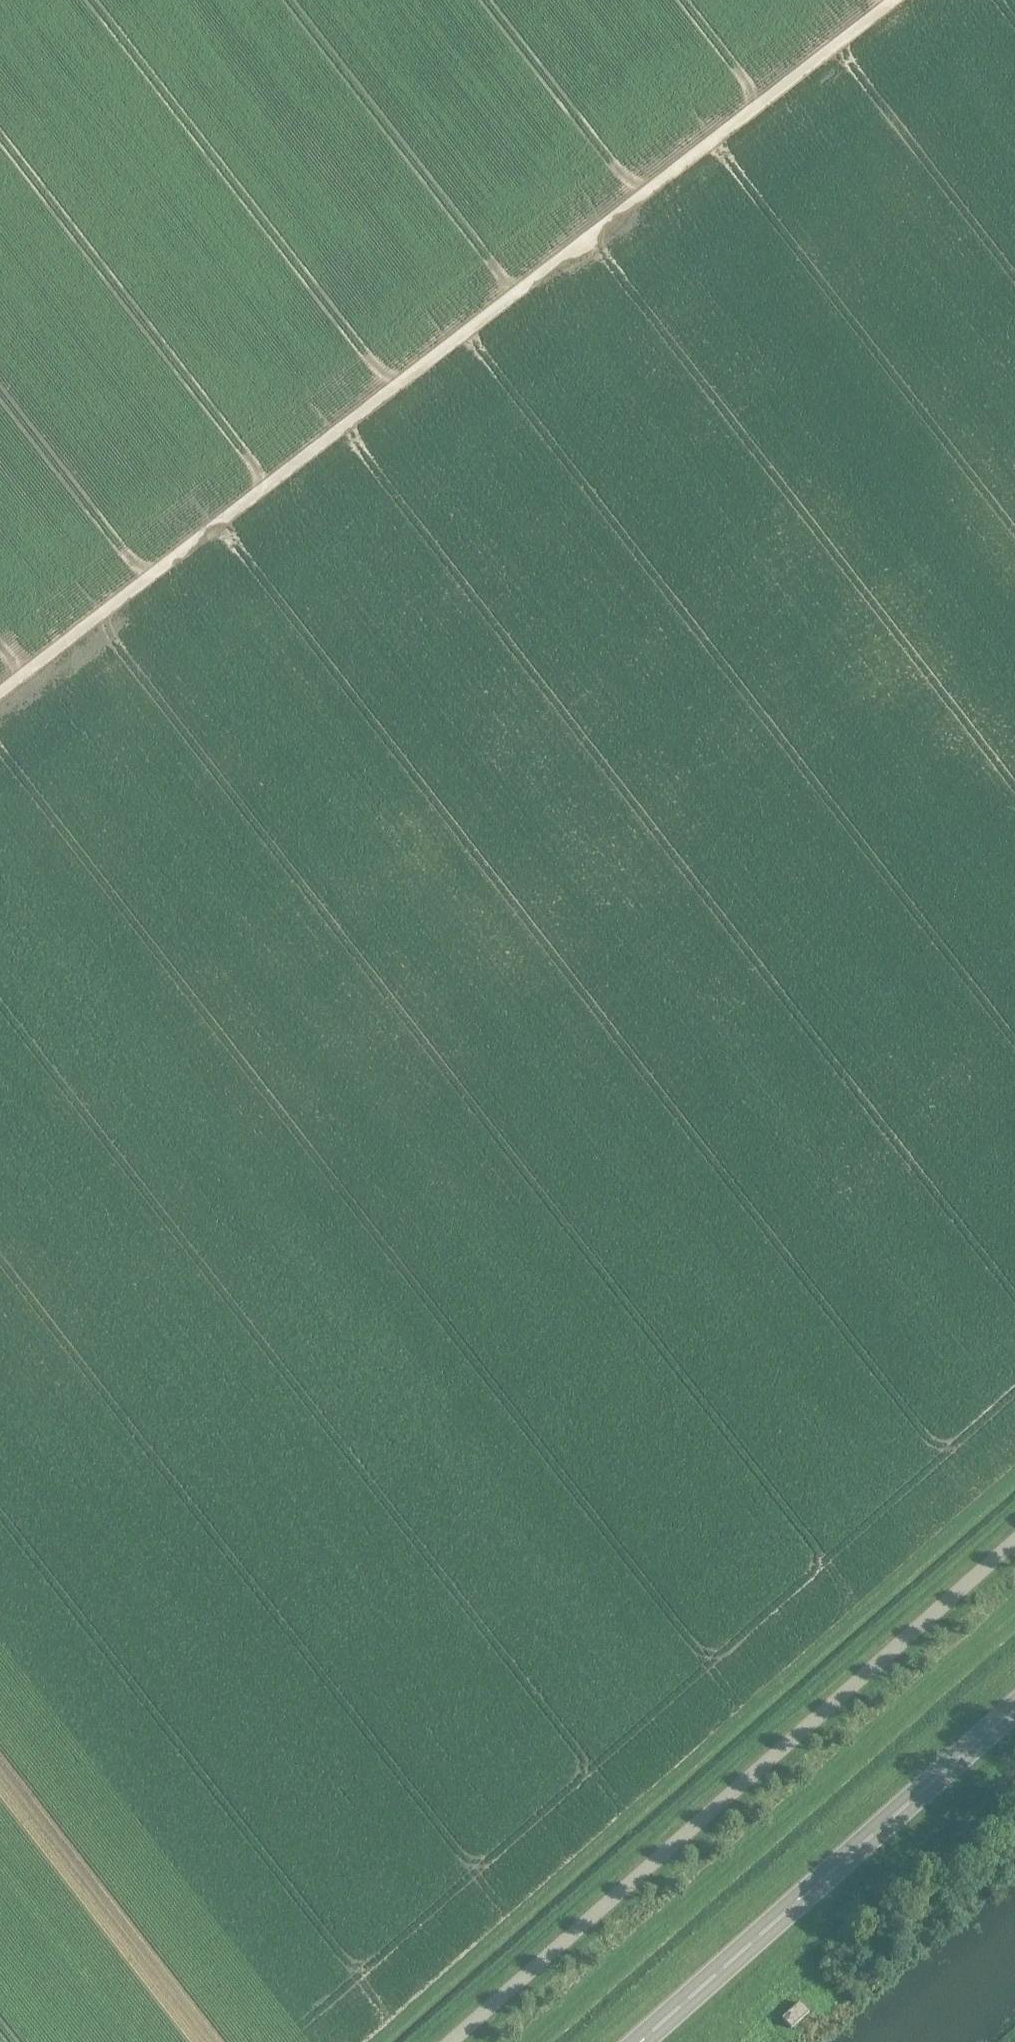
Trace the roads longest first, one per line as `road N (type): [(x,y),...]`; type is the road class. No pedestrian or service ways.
road 1 (unclassified): [(446,2041),(1014,1538)]
road 2 (trunk): [(637,2041),(1014,1707)]

